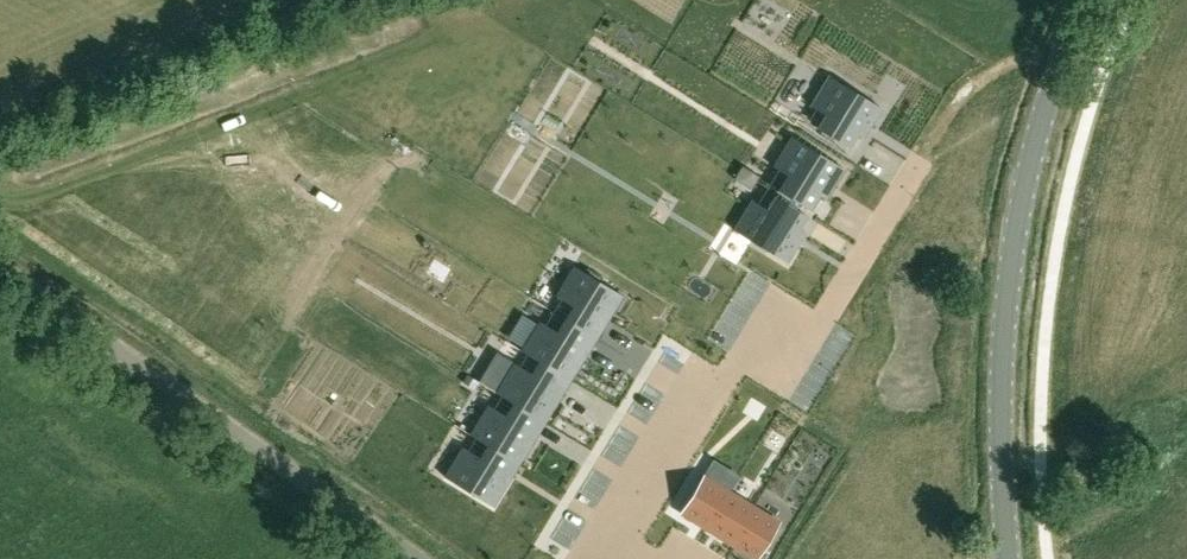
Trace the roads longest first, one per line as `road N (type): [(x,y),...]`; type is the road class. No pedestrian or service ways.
road 1 (residential): [(583,529),(734,283),(811,330),(913,164)]
road 2 (tertiary): [(1008,558),(1001,452),(1012,264),(1053,86),(1083,0)]
road 3 (unclassified): [(416,558),(0,278)]

